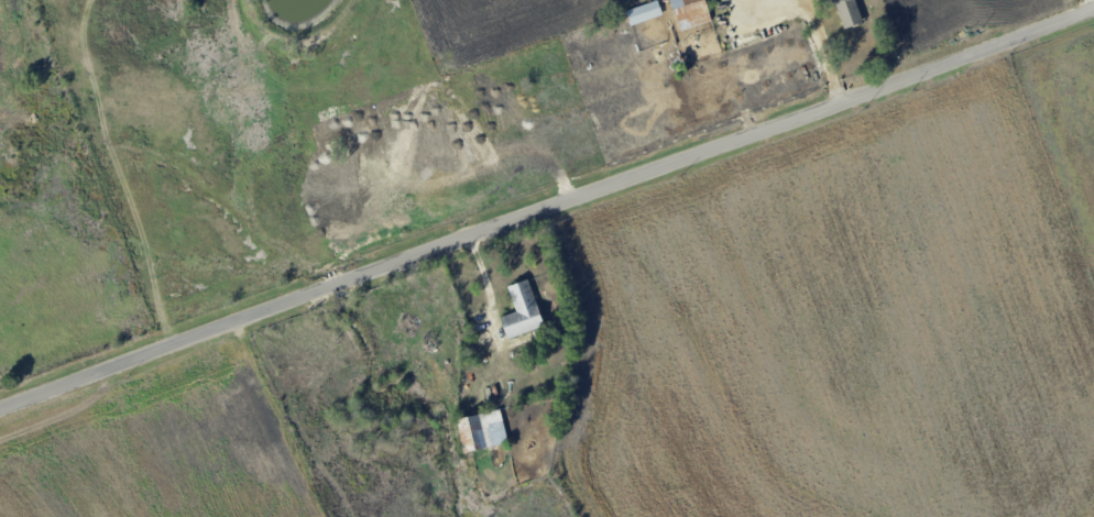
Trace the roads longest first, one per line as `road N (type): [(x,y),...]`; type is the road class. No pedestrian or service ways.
road 1 (residential): [(0,410),(1093,12)]

